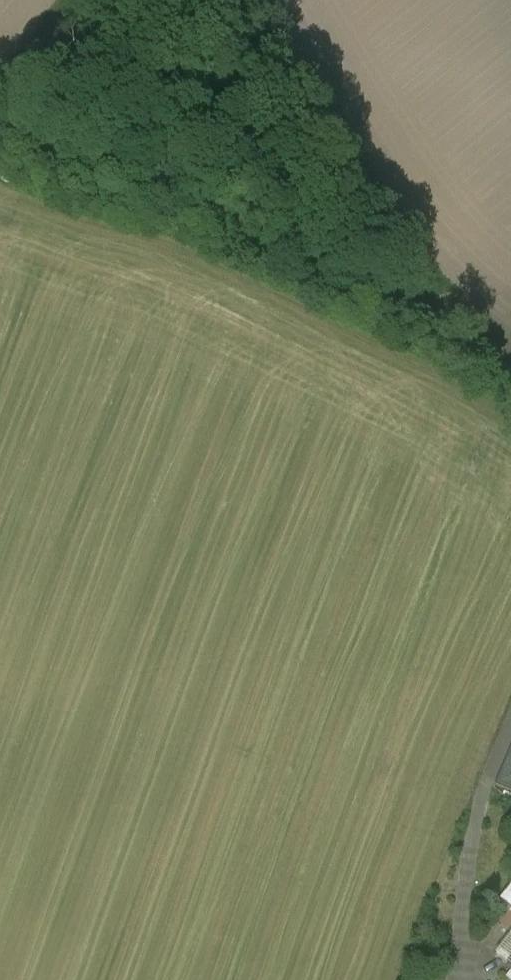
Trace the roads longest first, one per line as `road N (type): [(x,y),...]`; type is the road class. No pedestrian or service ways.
road 1 (unclassified): [(0,97),(280,223),(510,358)]

